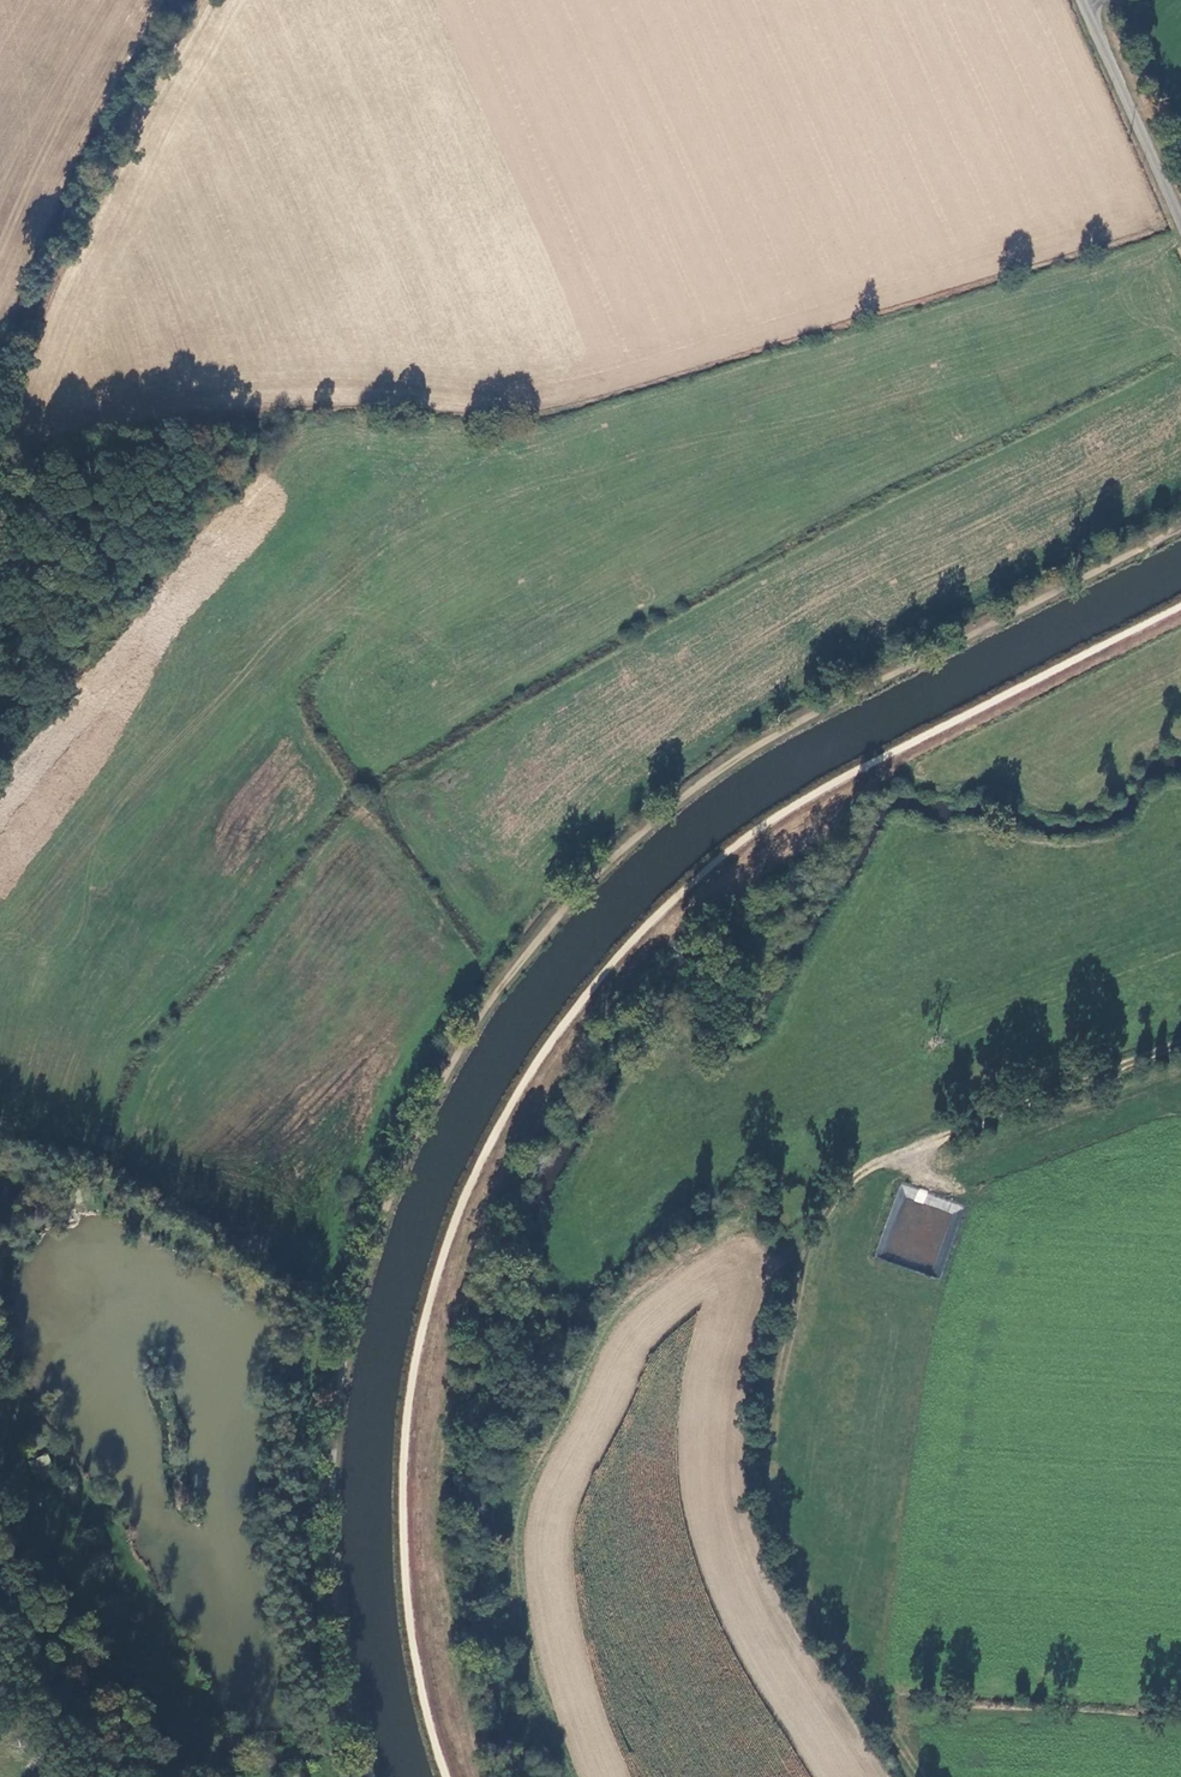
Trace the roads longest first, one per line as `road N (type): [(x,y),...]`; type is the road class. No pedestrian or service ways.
road 1 (track): [(1180,529),(725,767),(608,863),(484,1009),(410,1139),(366,1260),(332,1429),(340,1620),(374,1776)]
road 2 (track): [(1180,1047),(876,1165),(836,1198),(809,1251),(775,1415),(781,1522),(810,1596),(917,1776)]
road 3 (track): [(0,410),(197,0)]
road 4 (unclassified): [(1180,218),(1087,4)]

